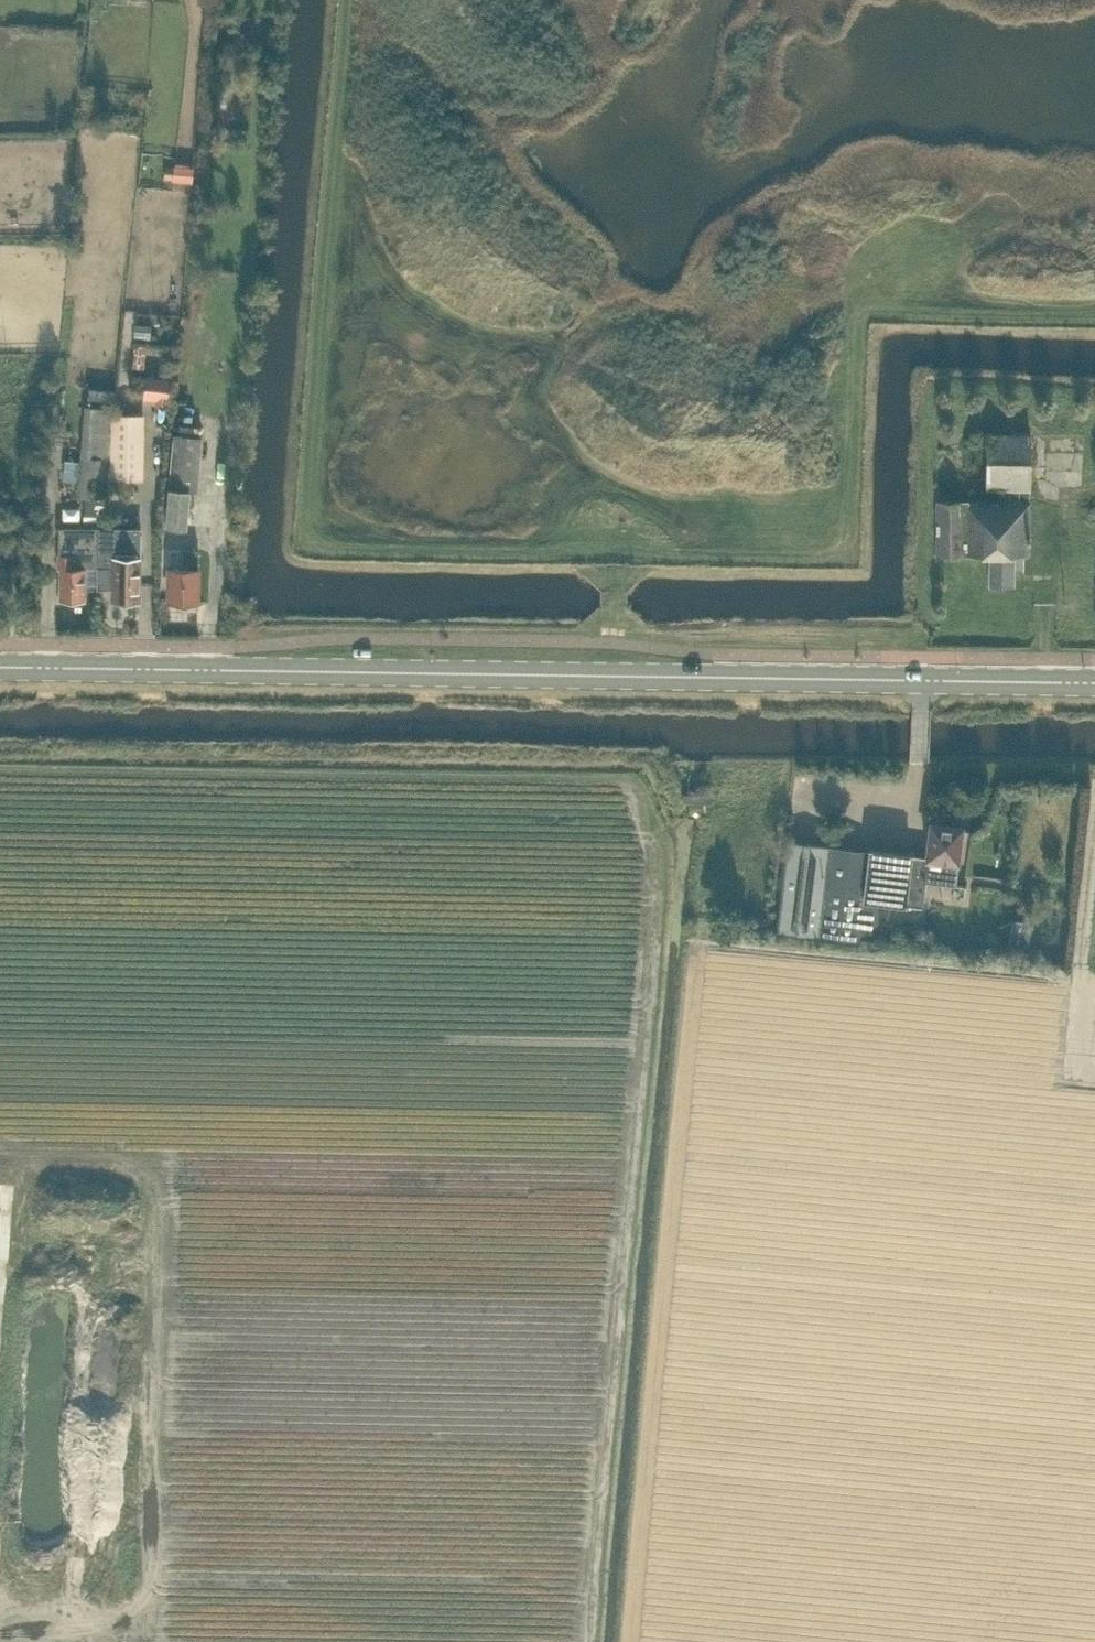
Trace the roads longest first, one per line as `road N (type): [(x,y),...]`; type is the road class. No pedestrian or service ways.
road 1 (track): [(1094,317),(862,313),(847,516),(833,539),(814,546),(760,556),(316,537),(306,520),(352,0)]
road 2 (tertiary): [(0,664),(1094,681)]

